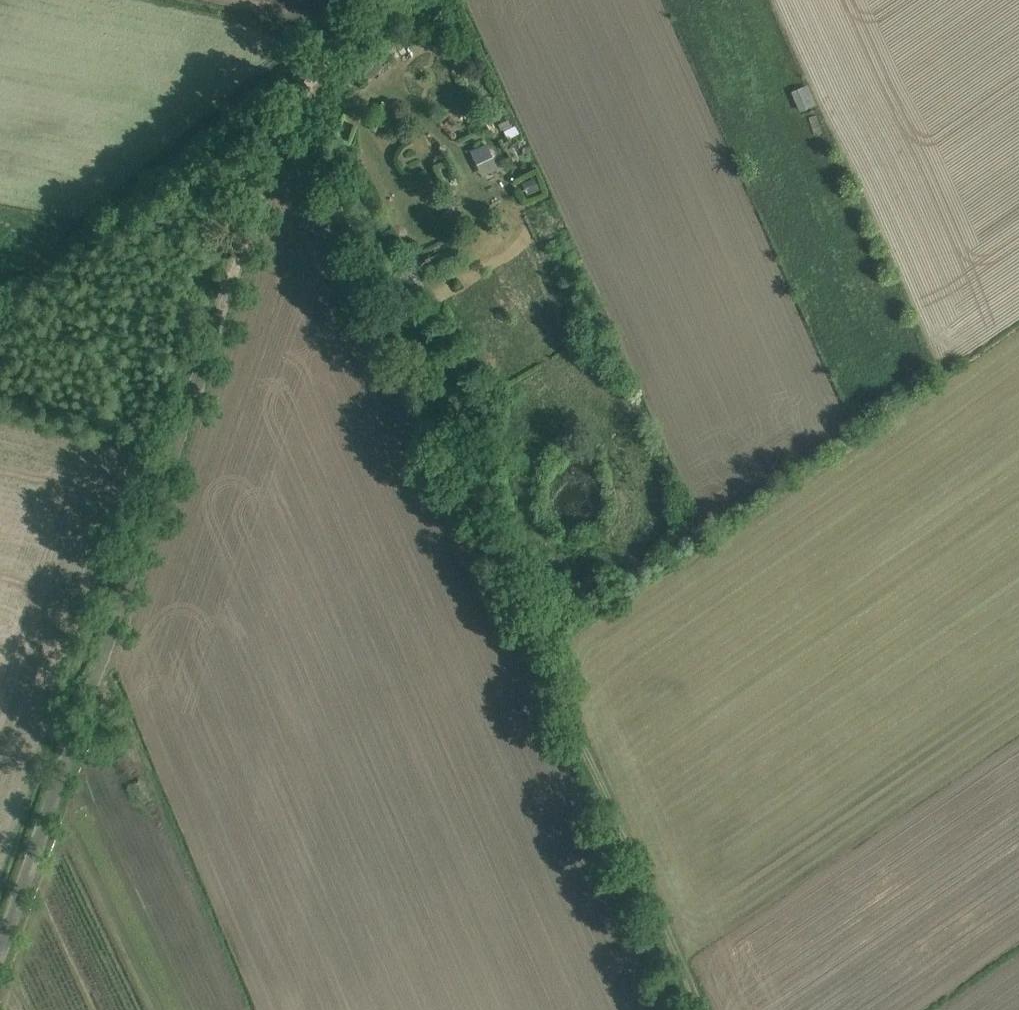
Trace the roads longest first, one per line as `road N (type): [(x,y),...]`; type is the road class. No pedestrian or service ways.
road 1 (track): [(0,952),(311,60),(388,0)]
road 2 (track): [(293,106),(693,1009)]

